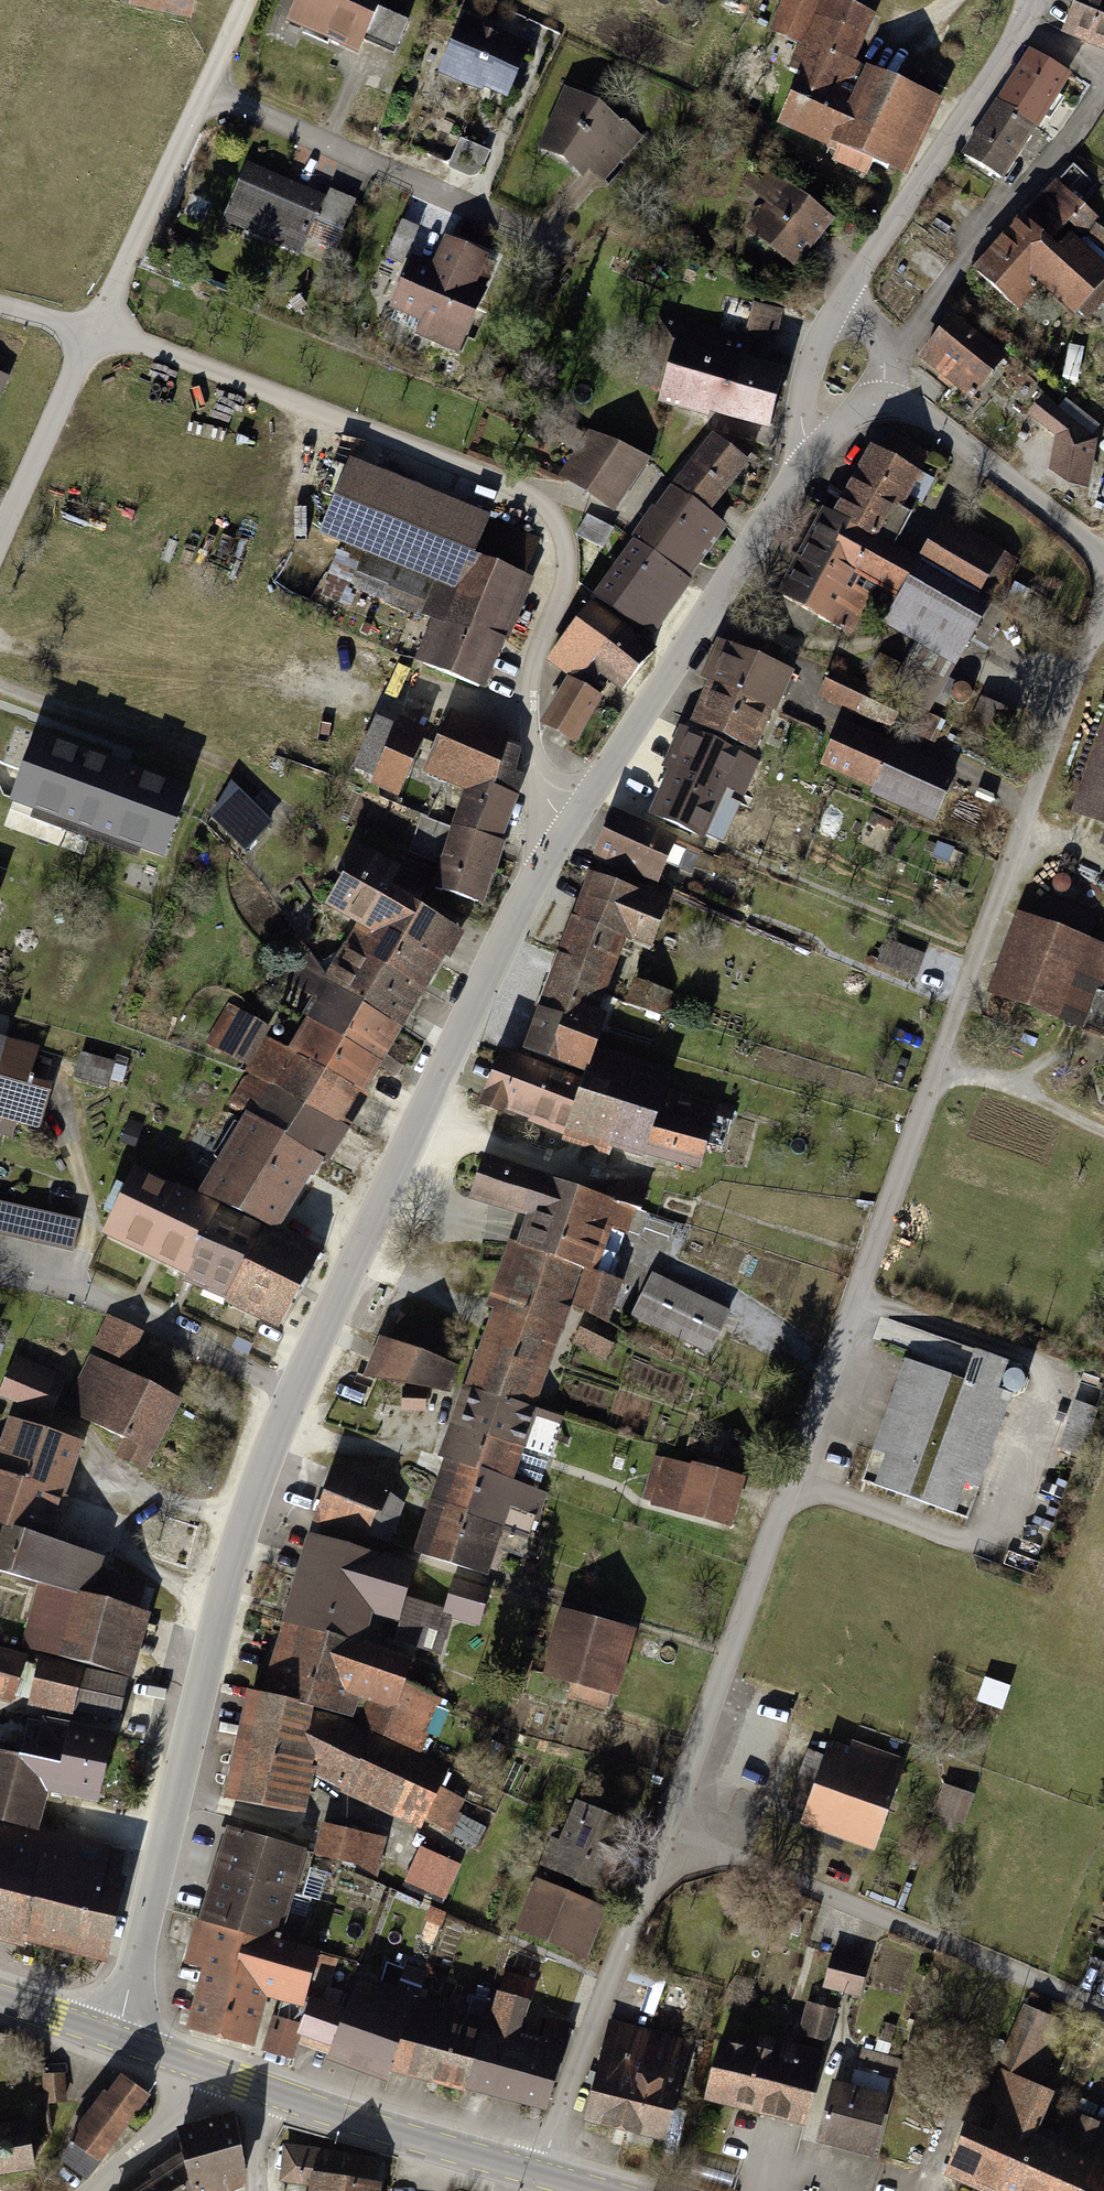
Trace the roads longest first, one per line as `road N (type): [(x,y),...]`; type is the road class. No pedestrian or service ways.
road 1 (residential): [(568,820),(416,1122),(249,1505),(117,2038)]
road 2 (residential): [(99,329),(501,480),(549,505),(563,543),(564,582),(523,697),(526,745),(549,803),(568,820)]
road 3 (residential): [(671,1816),(934,1072)]
road 4 (residential): [(1103,606),(934,1072)]
road 5 (residential): [(1103,2013),(792,1878),(671,1816)]
road 6 (residential): [(806,461),(568,820)]
road 7 (residential): [(207,93),(566,251)]
road 8 (residential): [(539,2174),(671,1816)]
road 9 (residential): [(844,298),(1019,29),(1029,0)]
road 10 (track): [(0,688),(221,766),(260,798)]
road 11 (primary): [(275,2093),(539,2174)]
road 12 (residential): [(887,404),(928,419),(1103,564)]
road 13 (residential): [(99,329),(207,93)]
road 14 (residential): [(0,530),(99,329)]
road 15 (track): [(934,1072),(1001,1084),(1103,1130)]
road 16 (track): [(76,1290),(88,1231),(64,1115)]
road 17 (residential): [(806,461),(801,424),(811,367),(844,298)]
road 18 (residential): [(91,2190),(166,2120),(205,2068)]
road 19 (primary): [(0,1998),(117,2038)]
road 20 (residential): [(887,404),(887,349),(844,298)]

